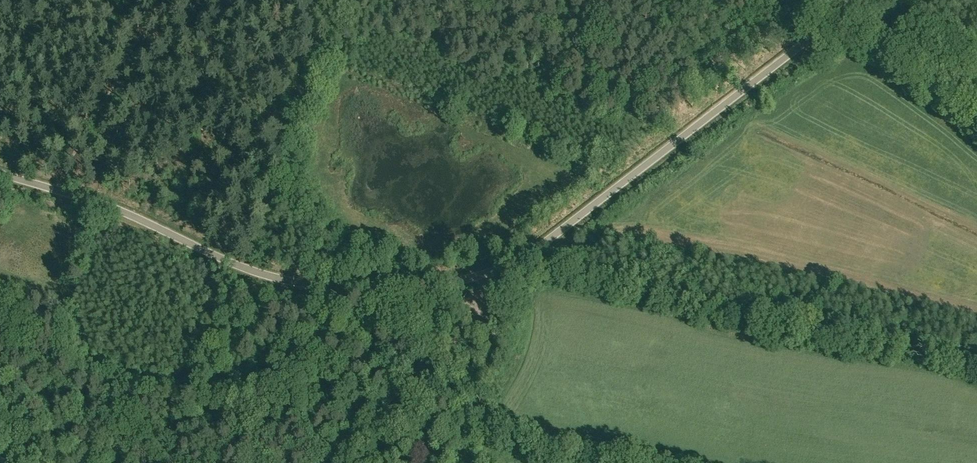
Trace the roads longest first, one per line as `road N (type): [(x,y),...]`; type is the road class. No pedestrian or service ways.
road 1 (unclassified): [(0,173),(118,210),(283,278),(363,287),(446,282),(525,256),(852,6)]
road 2 (unclassified): [(976,95),(852,6)]
road 3 (track): [(371,462),(449,347)]

